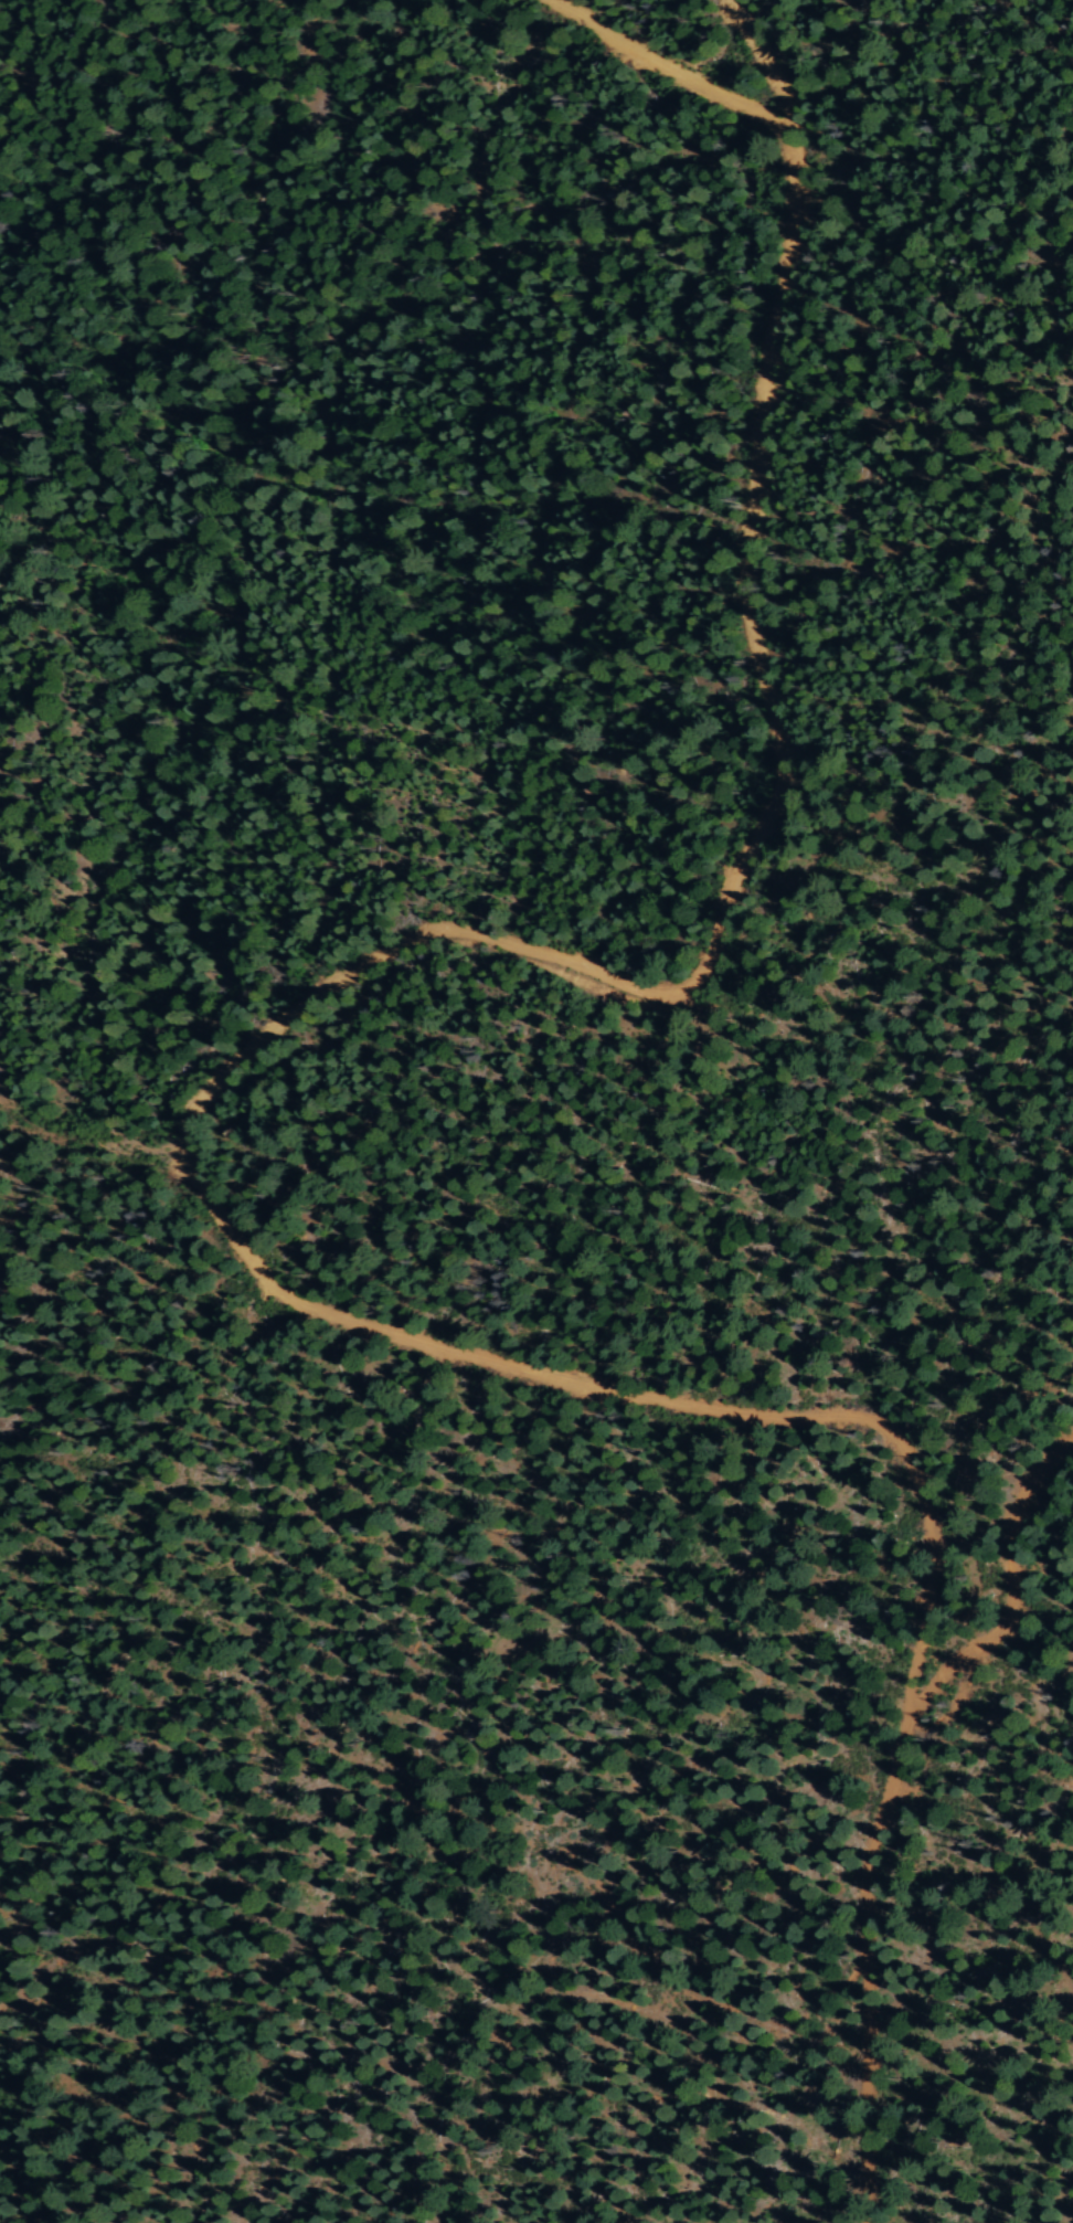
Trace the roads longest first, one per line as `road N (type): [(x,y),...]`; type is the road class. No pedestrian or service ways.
road 1 (track): [(844,2222),(847,2130),(932,1607),(932,1230),(1035,97),(1072,36)]
road 2 (track): [(182,1142),(225,1227),(275,1284),(306,1303),(618,1390),(775,1414),(874,1418),(905,1450),(932,1523)]

